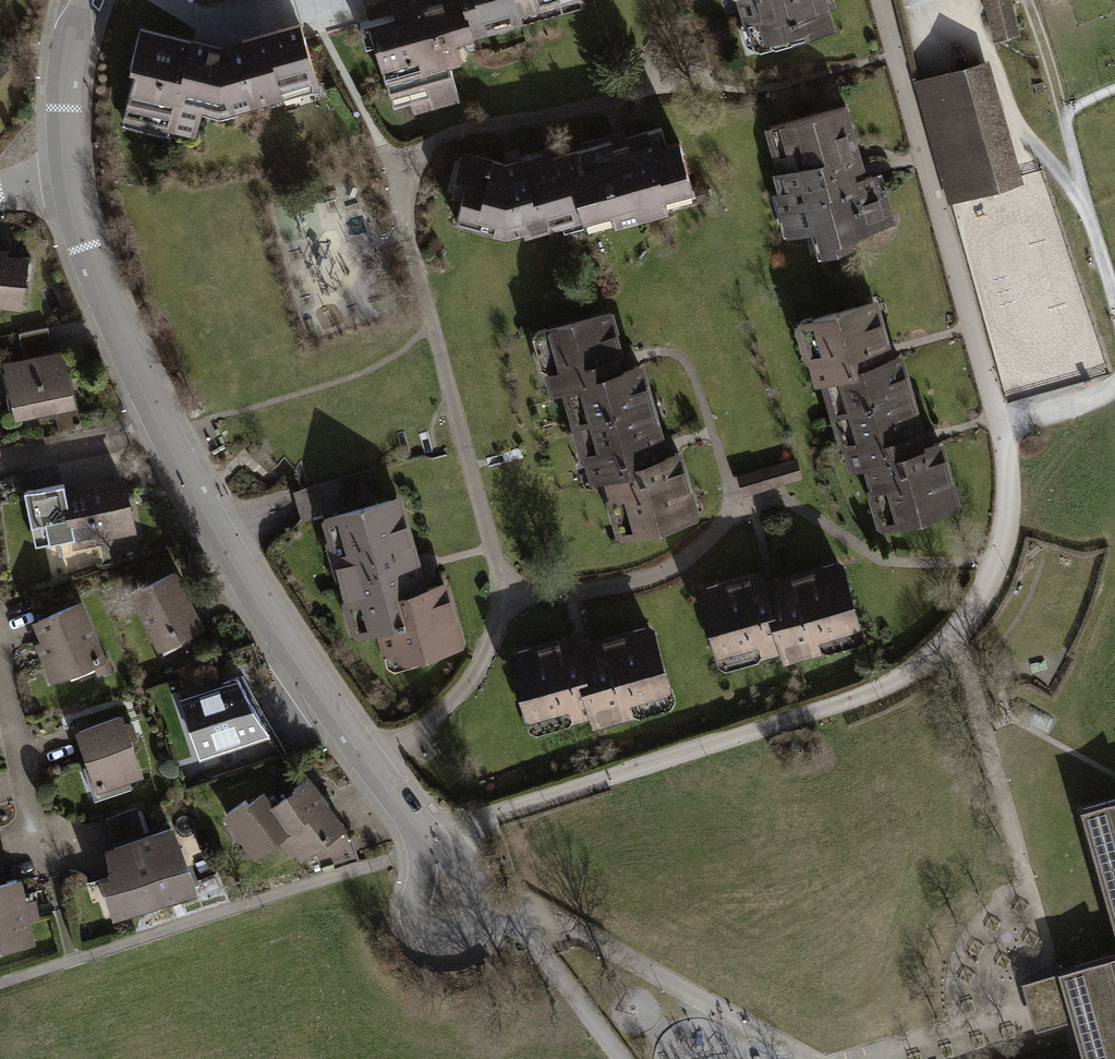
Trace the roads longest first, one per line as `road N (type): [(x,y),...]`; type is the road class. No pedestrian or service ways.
road 1 (residential): [(432,852),(466,829),(892,687),(940,660),(971,625),(1002,568),(1017,509),(1001,424),(883,0)]
road 2 (residential): [(432,852),(284,638),(164,427)]
road 3 (track): [(1089,194),(1022,140),(988,52),(928,34),(920,0)]
road 4 (residential): [(164,427),(112,311),(68,172)]
road 5 (track): [(620,1058),(527,936),(450,909)]
road 6 (residential): [(0,646),(52,859)]
road 7 (residential): [(68,172),(64,107),(83,0)]
road 8 (residential): [(164,427),(0,467)]

